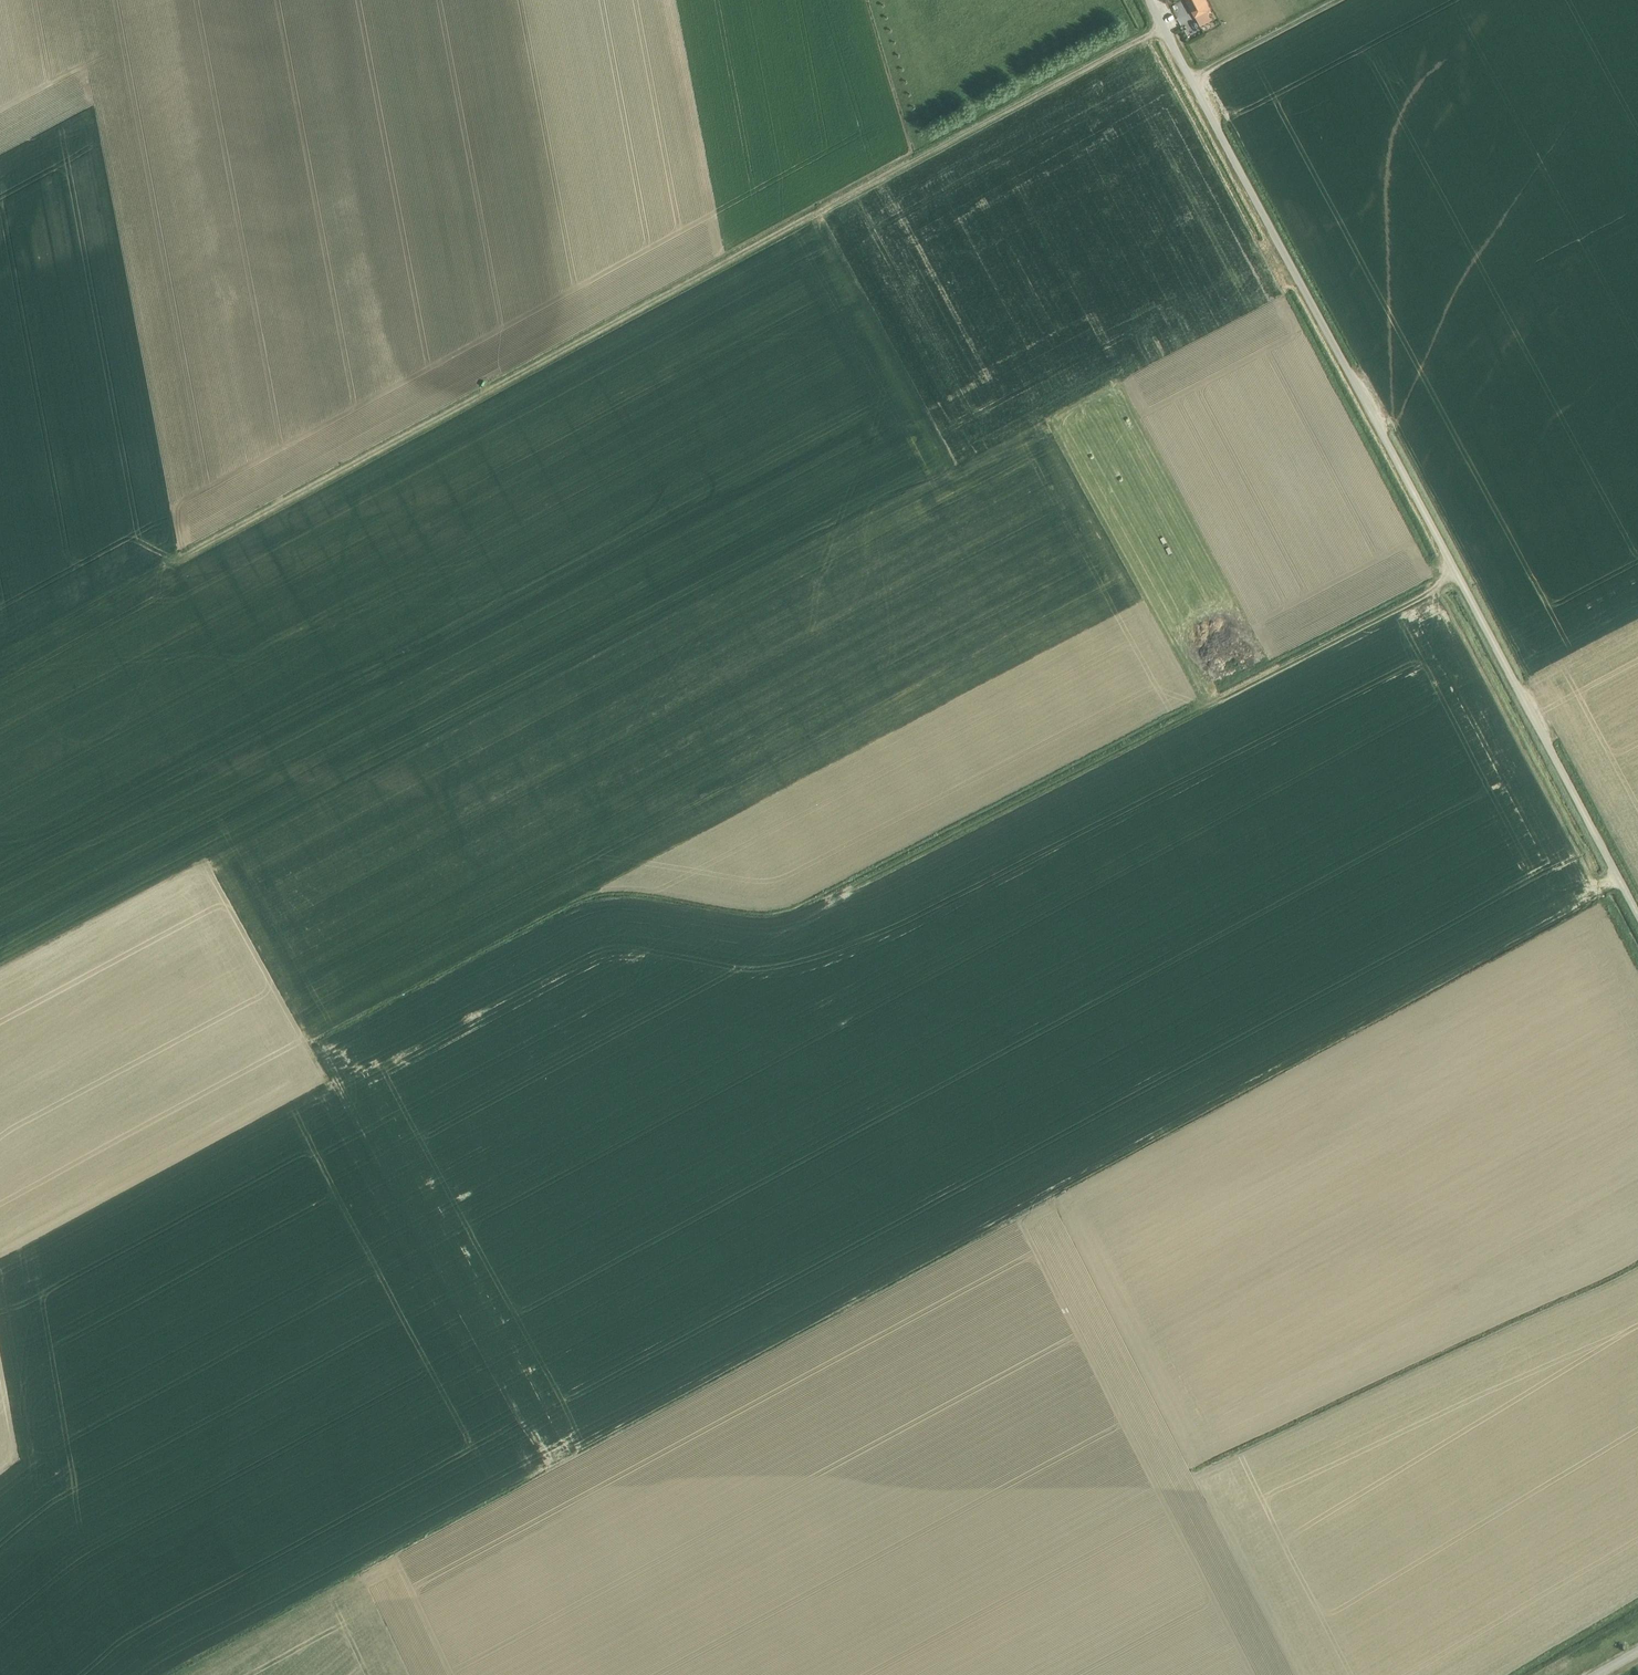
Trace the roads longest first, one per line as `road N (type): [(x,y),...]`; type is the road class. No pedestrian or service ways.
road 1 (unclassified): [(1637,923),(1149,0)]
road 2 (track): [(1189,76),(1334,0)]

